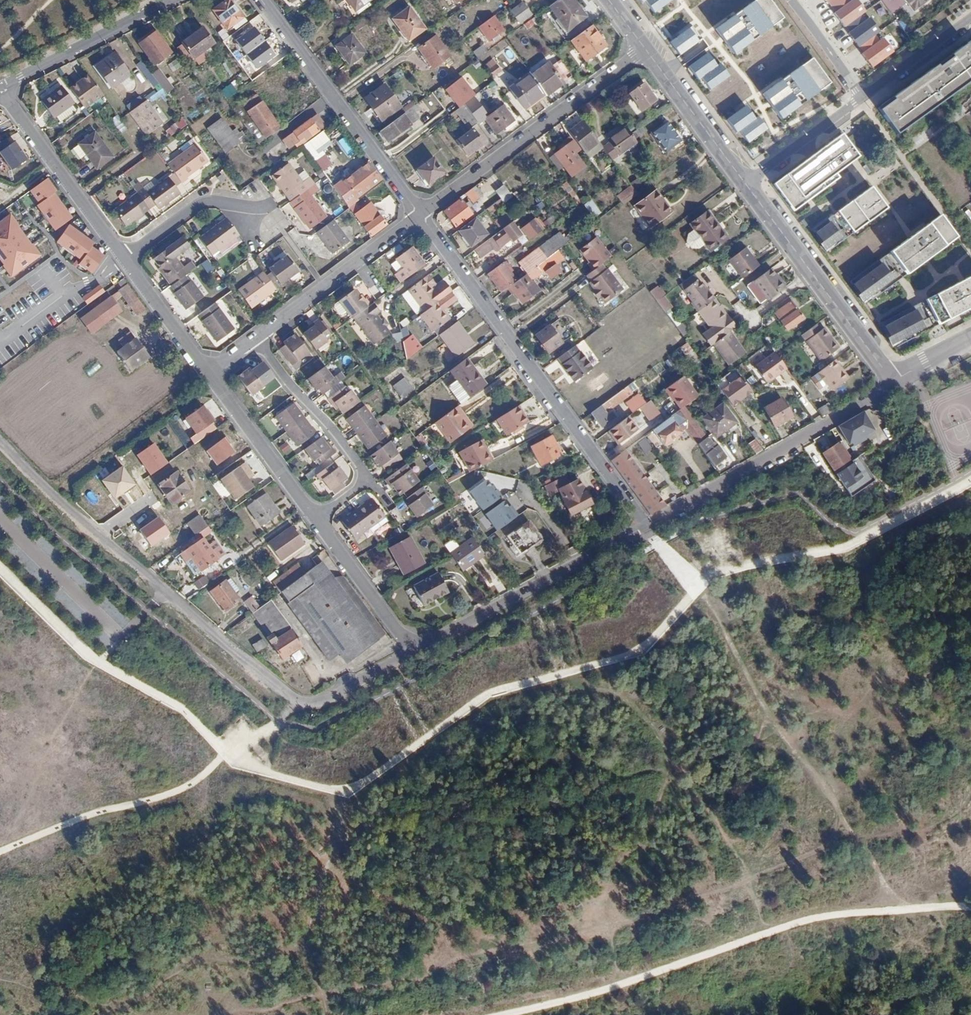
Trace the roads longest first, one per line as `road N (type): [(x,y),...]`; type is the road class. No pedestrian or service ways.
road 1 (residential): [(308,708),(52,494),(0,441)]
road 2 (residential): [(647,527),(420,220)]
road 3 (residential): [(647,51),(420,220)]
road 4 (unclassified): [(892,386),(647,527)]
road 5 (residential): [(420,220),(261,0)]
road 6 (unclassified): [(647,527),(412,649)]
road 7 (residential): [(257,341),(364,475),(316,521)]
road 8 (residential): [(121,257),(1,90)]
road 9 (residential): [(420,220),(257,341)]
road 10 (residential): [(1,90),(169,0)]
road 11 (residential): [(316,521),(208,377)]
road 12 (residential): [(121,257),(203,202),(243,206),(266,227)]
road 13 (residential): [(741,185),(647,51)]
road 14 (residential): [(412,649),(316,521)]
road 15 (residential): [(741,185),(862,95)]
road 16 (residential): [(208,377),(121,257)]
road 17 (residential): [(892,386),(809,275)]
road 18 (residential): [(862,95),(970,17)]

